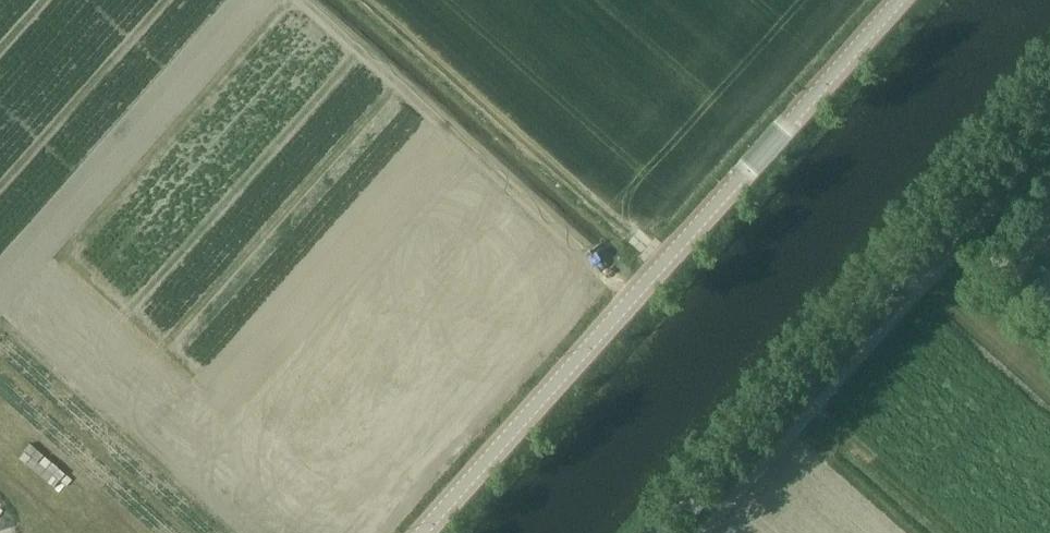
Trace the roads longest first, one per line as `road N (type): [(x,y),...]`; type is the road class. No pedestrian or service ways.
road 1 (tertiary): [(898,0),(420,532)]
road 2 (secondary): [(664,532),(1049,99)]

